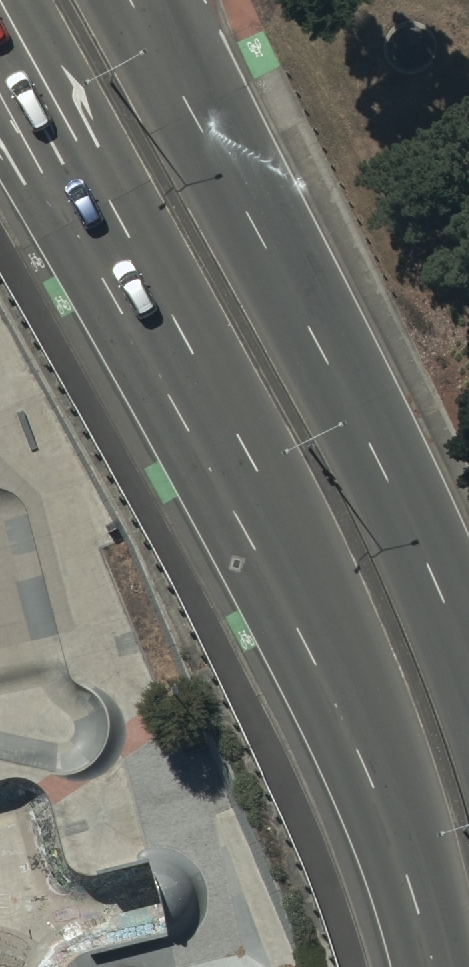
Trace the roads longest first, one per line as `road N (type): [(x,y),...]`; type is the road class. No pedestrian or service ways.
road 1 (primary): [(428,966),(371,795),(261,546),(0,36)]
road 2 (primary): [(130,0),(412,525),(468,664)]

